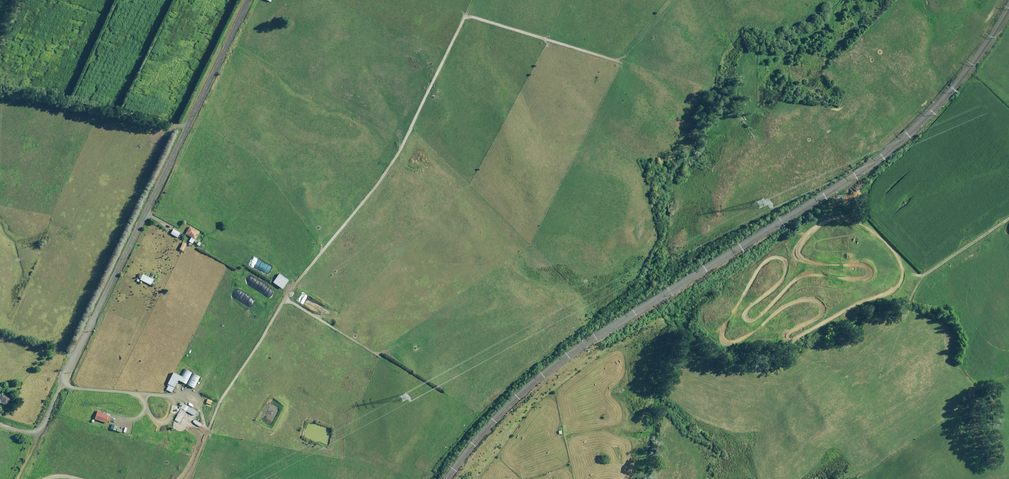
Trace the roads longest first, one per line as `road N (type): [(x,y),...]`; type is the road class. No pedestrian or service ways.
road 1 (track): [(776,311),(734,343),(720,338),(768,259),(782,259),(785,278),(751,303),(747,320),(796,277),(868,276),(864,263),(797,257),(800,243),(834,217),(883,238),(902,268),(886,296),(783,341),(783,332),(823,316),(820,302),(790,306)]
road 2 (track): [(191,478),(216,410),(302,275),(367,207),(406,146),(471,13),(625,61)]
road 3 (unclassified): [(59,385),(245,0)]
road 4 (track): [(14,478),(59,385),(168,392),(192,401),(209,433)]
road 5 (track): [(1008,216),(923,275),(902,270)]

